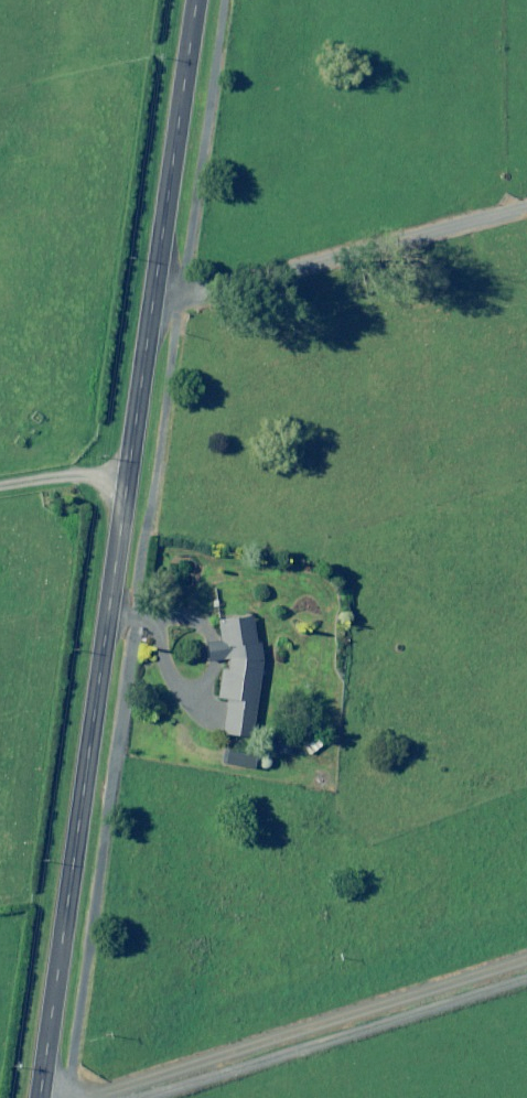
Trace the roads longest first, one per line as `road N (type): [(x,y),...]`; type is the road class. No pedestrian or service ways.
road 1 (tertiary): [(41,1097),(199,0)]
road 2 (track): [(526,978),(117,1097)]
road 3 (track): [(526,208),(155,298)]
road 4 (track): [(0,493),(131,473)]

